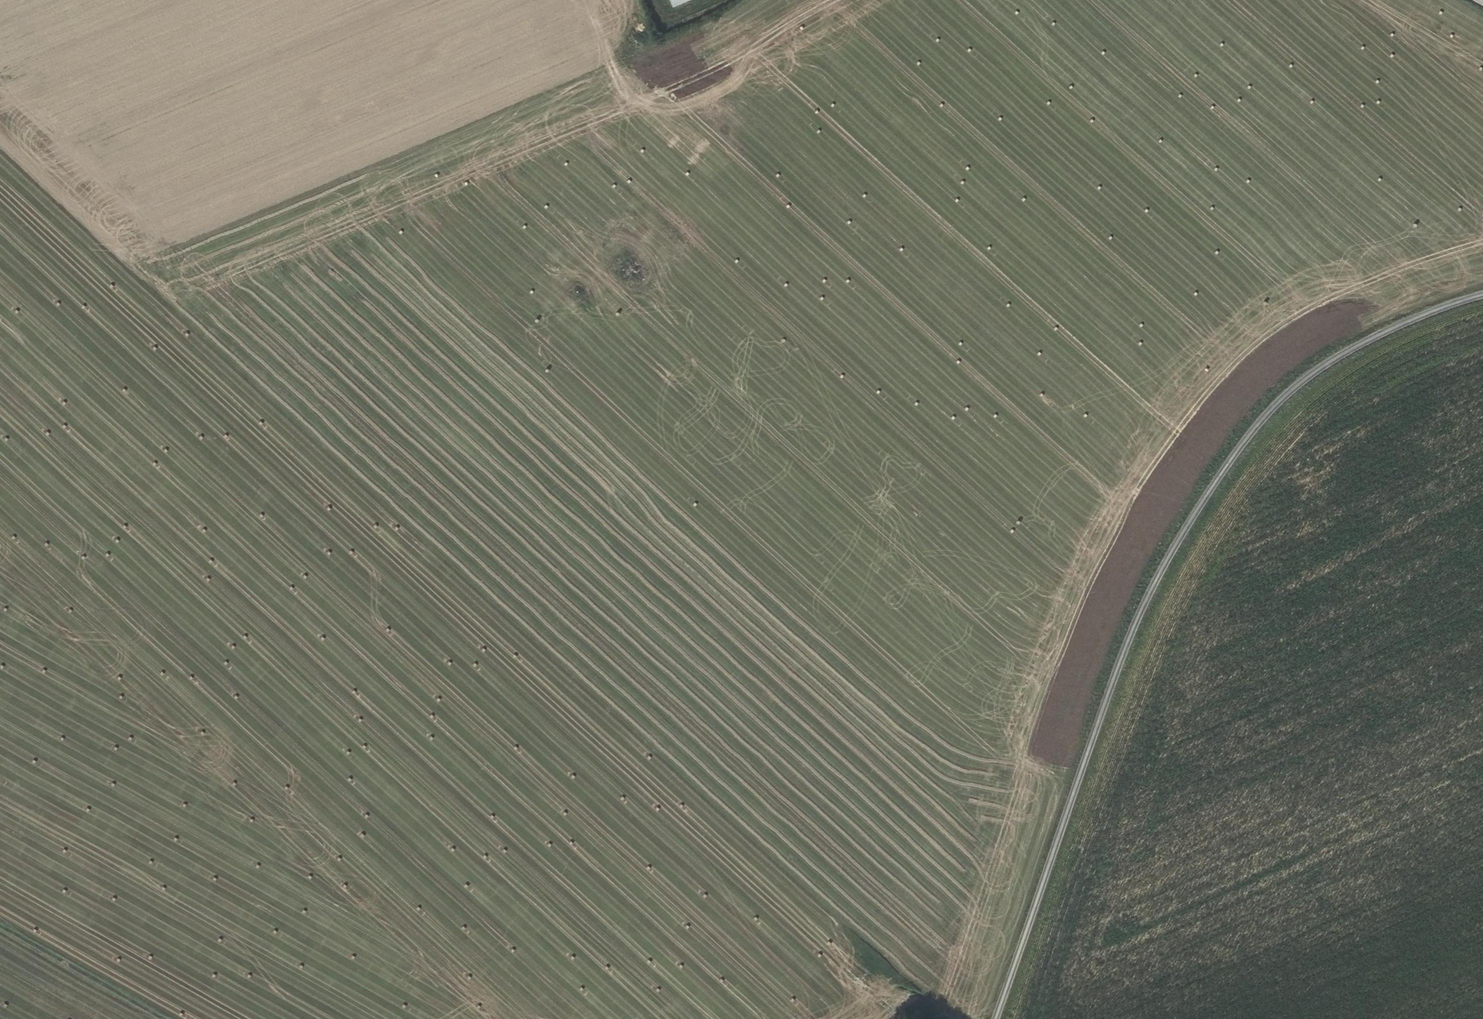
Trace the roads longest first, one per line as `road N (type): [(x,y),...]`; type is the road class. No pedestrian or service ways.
road 1 (unclassified): [(1482,292),(1369,334),(1284,396),(1218,476),(1112,679),(994,1018)]
road 2 (track): [(162,1018),(0,925)]

